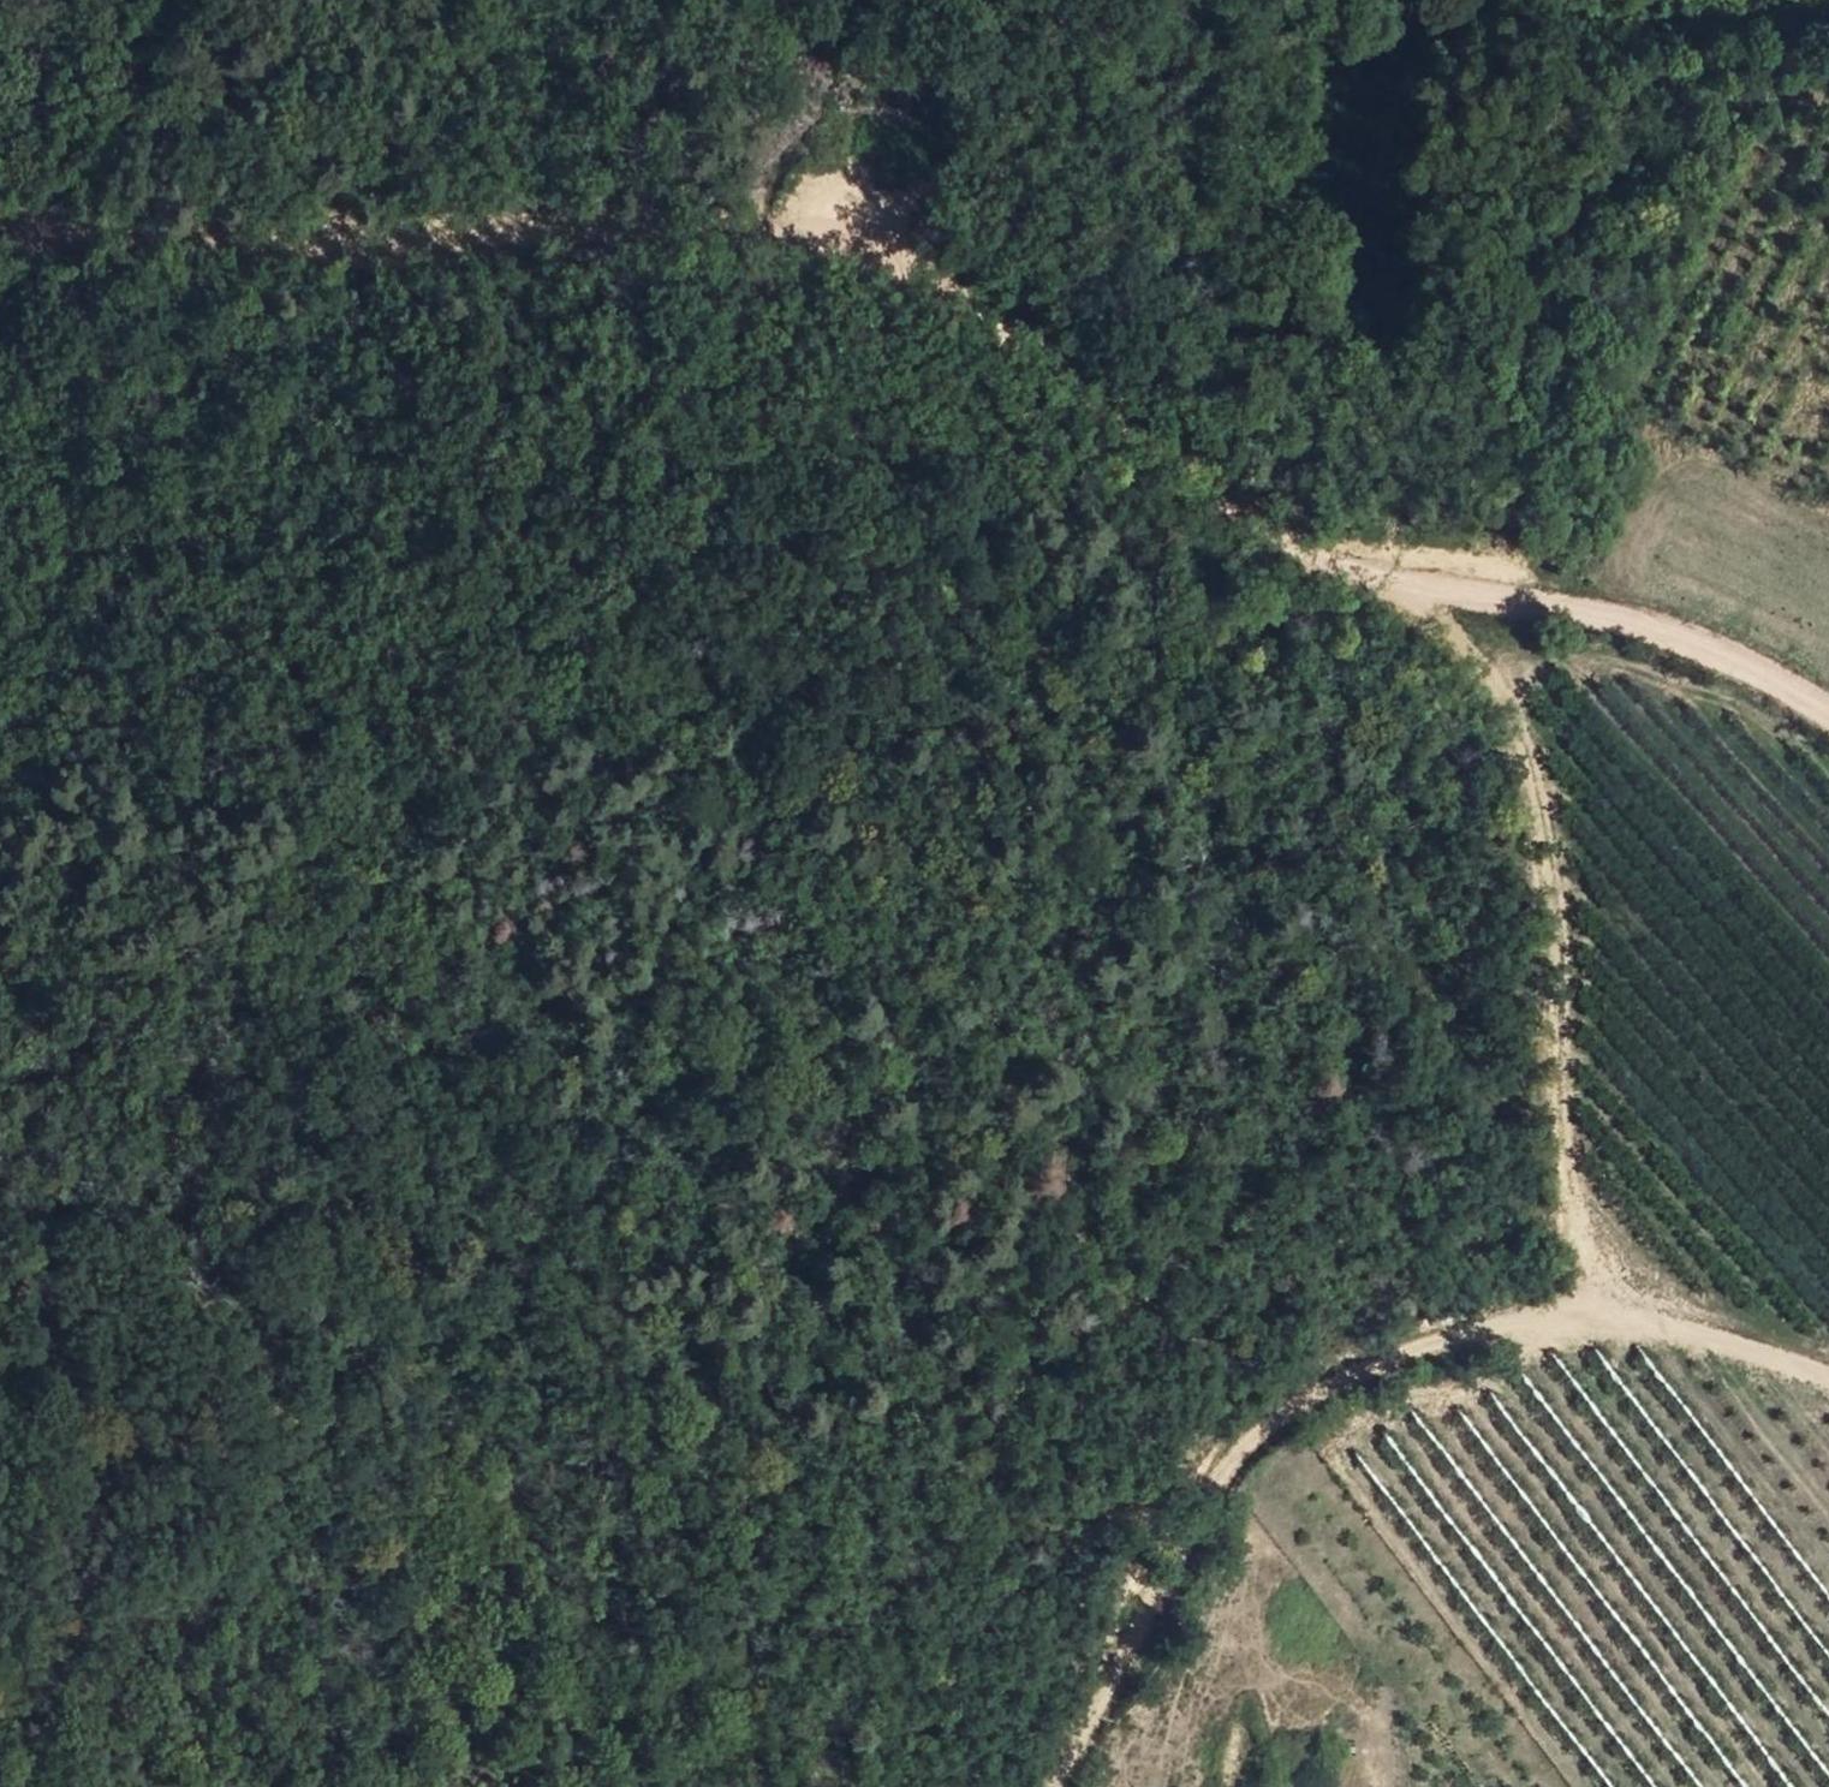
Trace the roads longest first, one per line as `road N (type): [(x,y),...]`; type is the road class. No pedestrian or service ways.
road 1 (track): [(0,204),(72,231),(286,240),(591,218),(855,246),(963,294),(1107,409),(1323,558),(1415,585),(1628,620),(1748,658),(1828,718)]
road 2 (track): [(1828,1386),(1751,1357),(1595,1329),(1434,1342),(1310,1390),(1194,1497),(1067,1786)]

